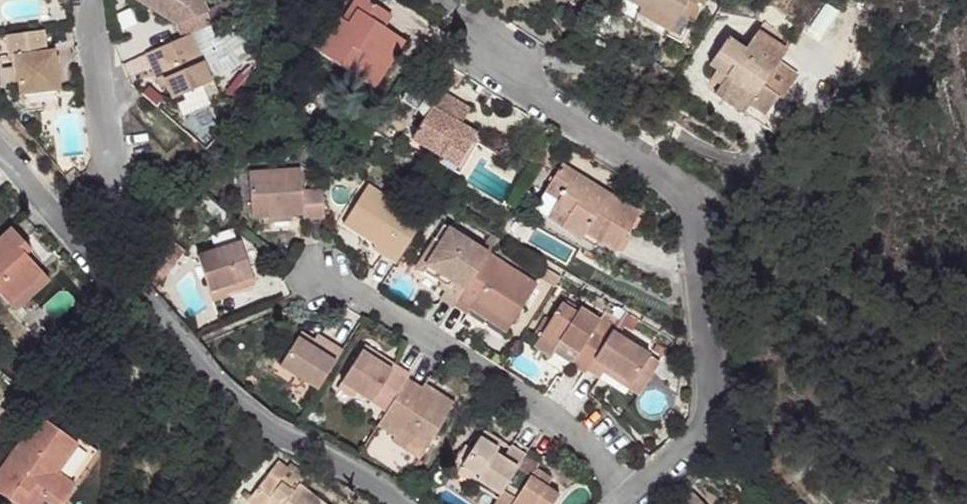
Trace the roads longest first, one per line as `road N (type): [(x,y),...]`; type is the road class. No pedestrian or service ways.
road 1 (residential): [(491,44),(678,170),(695,231),(713,391),(683,462),(638,503)]
road 2 (residential): [(317,265),(360,305),(444,346),(529,408),(636,503)]
road 3 (residential): [(122,284),(189,359),(387,503)]
road 4 (residential): [(91,0),(122,284)]
road 5 (residential): [(0,145),(122,284)]

